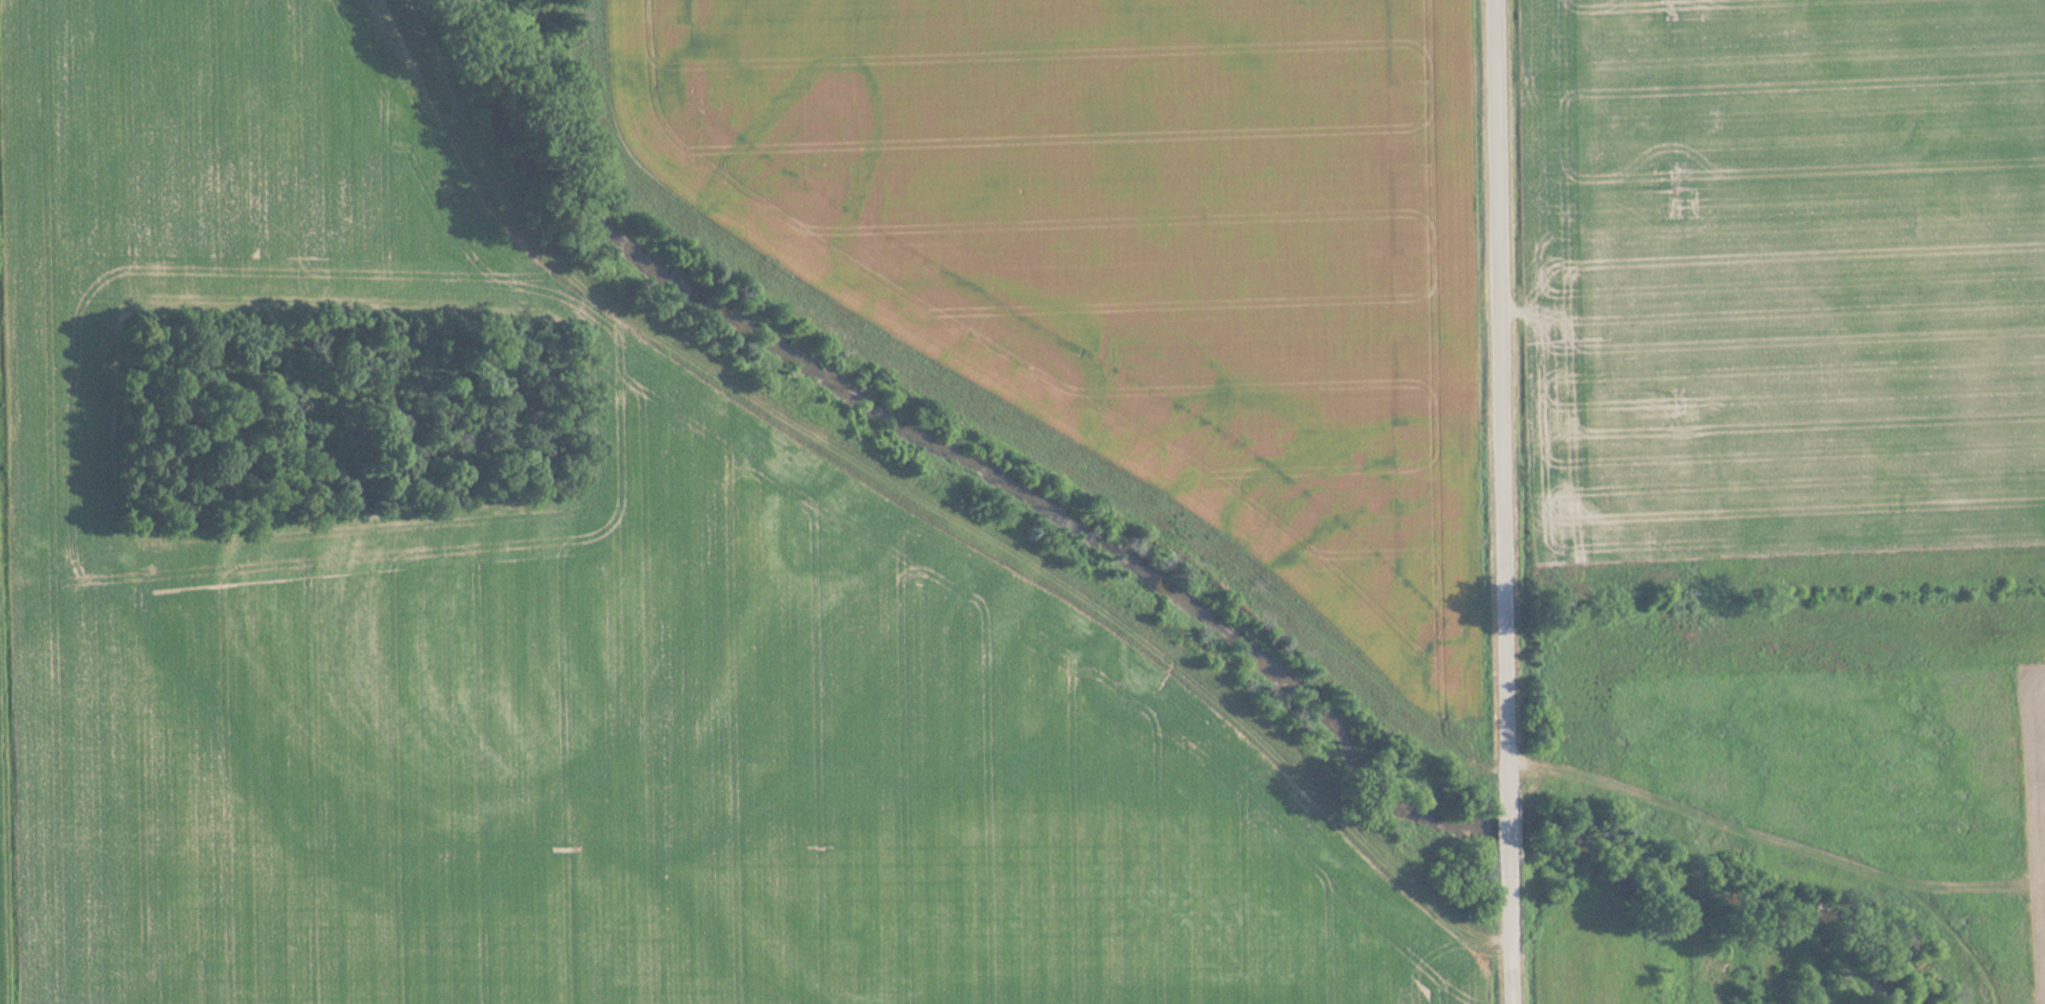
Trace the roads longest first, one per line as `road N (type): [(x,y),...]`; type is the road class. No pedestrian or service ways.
road 1 (residential): [(1512,776),(1497,0)]

